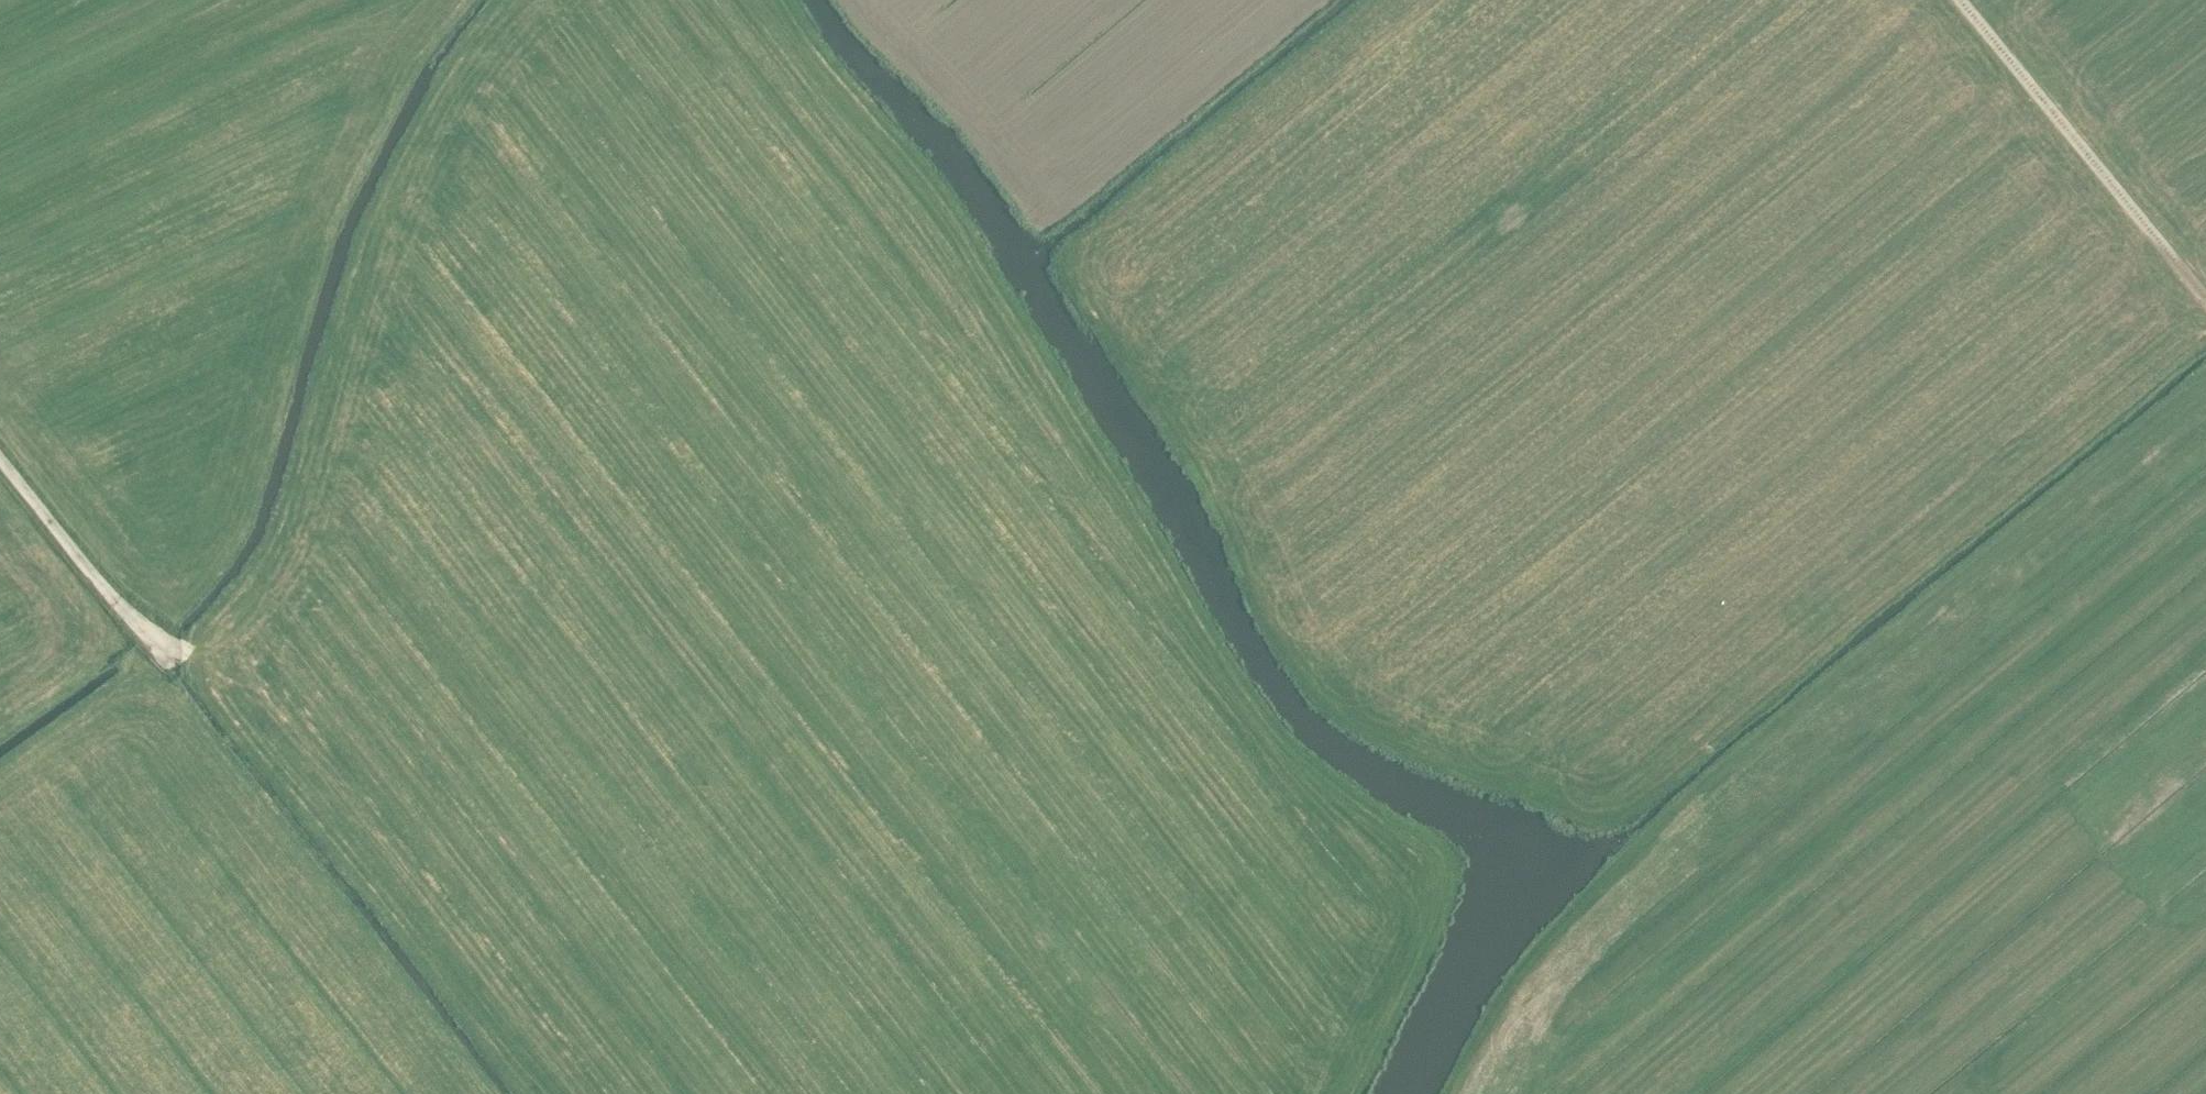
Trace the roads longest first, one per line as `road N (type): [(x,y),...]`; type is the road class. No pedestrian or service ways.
road 1 (track): [(1960,0),(2205,298)]
road 2 (track): [(176,652),(147,630),(0,452)]

